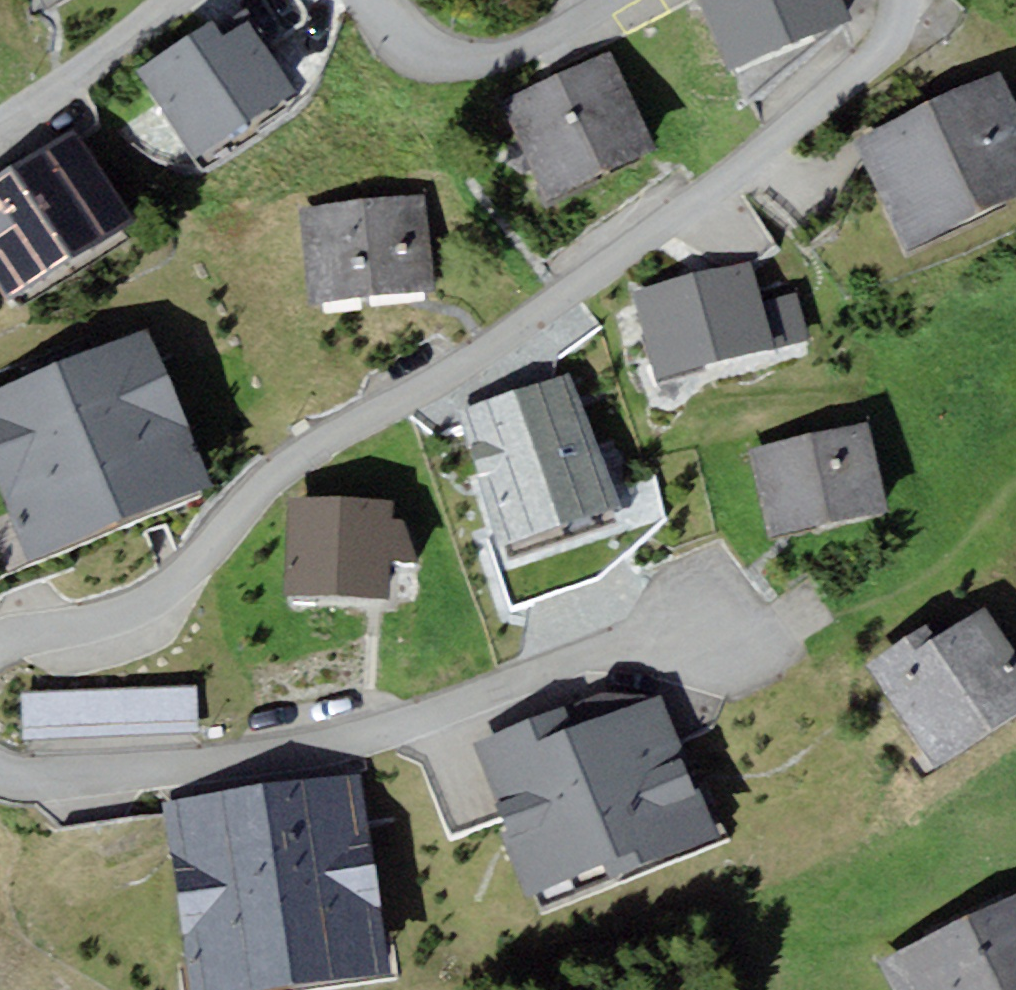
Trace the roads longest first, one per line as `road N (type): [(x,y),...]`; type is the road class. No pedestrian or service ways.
road 1 (residential): [(0,642),(103,620),(156,597),(294,458),(522,332),(747,181),(841,106),(915,26),(915,0)]
road 2 (residential): [(729,616),(295,752),(52,780),(0,774)]
road 3 (residential): [(642,0),(603,30),(551,50),(472,61),(408,37),(367,0)]
road 4 (residential): [(0,120),(197,0)]

